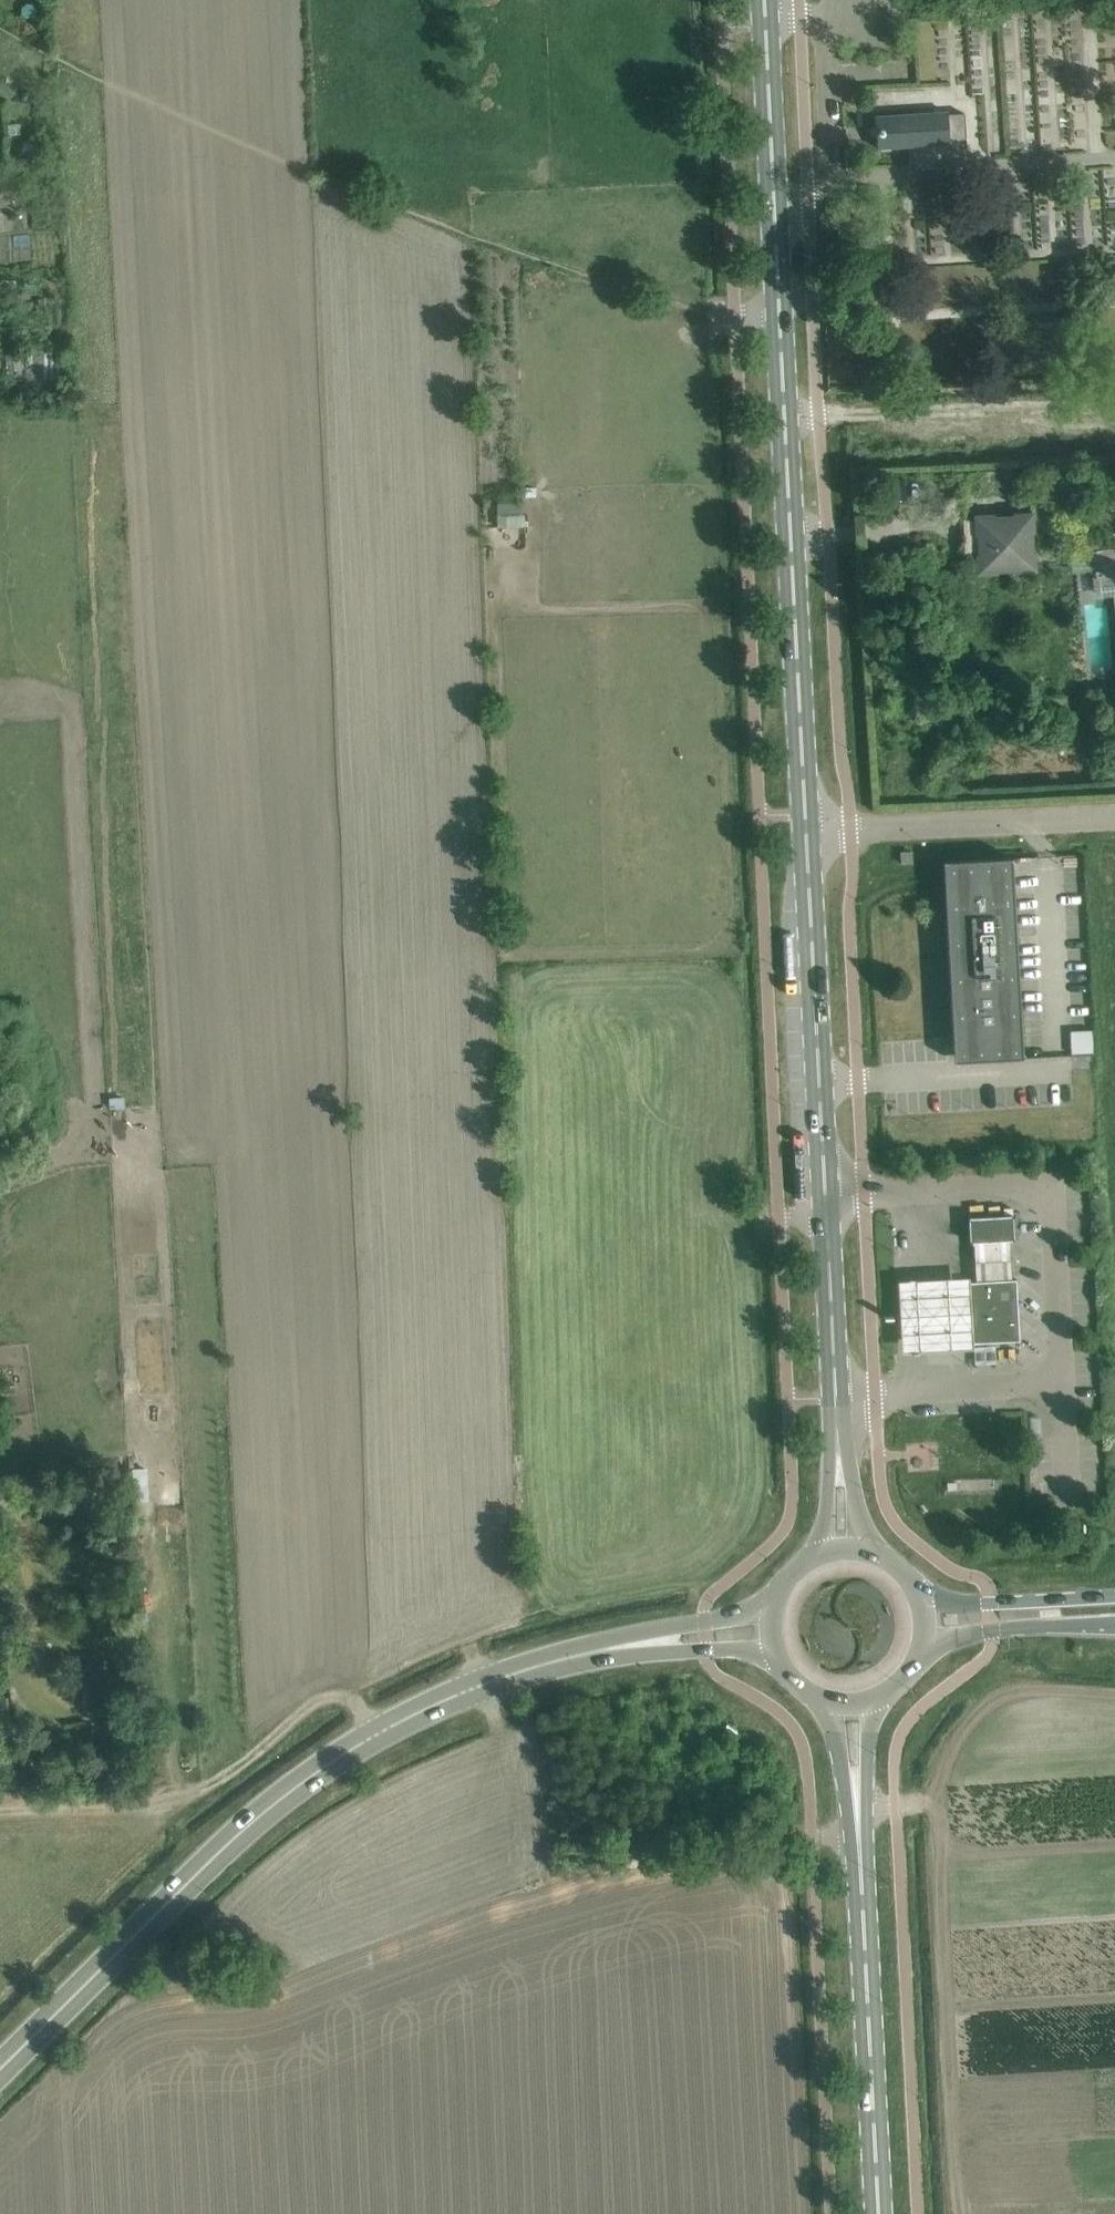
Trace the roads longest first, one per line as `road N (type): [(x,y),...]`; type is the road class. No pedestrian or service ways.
road 1 (tertiary): [(838,1451),(764,0)]
road 2 (secondary): [(0,2069),(215,1855),(347,1754),(421,1712),(518,1674),(646,1646)]
road 3 (tertiary): [(877,2213),(857,1805)]
road 4 (secondary): [(1114,1596),(920,1604)]
road 5 (secondary): [(922,1640),(1114,1621)]
road 6 (secondary): [(771,1609),(703,1619),(646,1646)]
road 7 (secondary): [(646,1646),(772,1649)]

